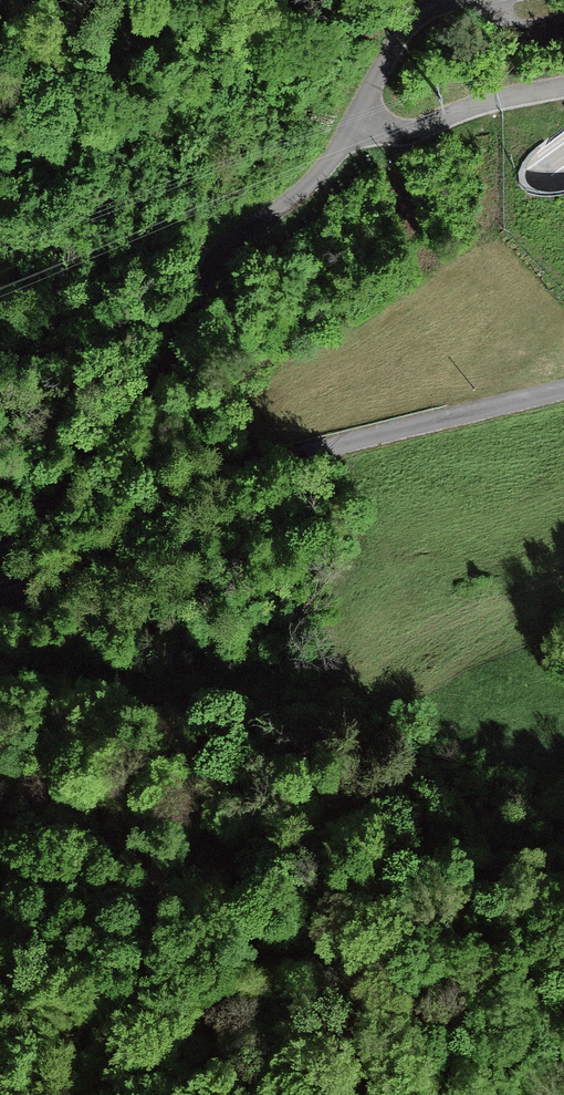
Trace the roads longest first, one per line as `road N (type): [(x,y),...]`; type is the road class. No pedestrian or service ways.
road 1 (motorway): [(0,907),(219,648),(477,408),(563,340)]
road 2 (motorway): [(563,166),(346,336),(150,526),(0,694)]

